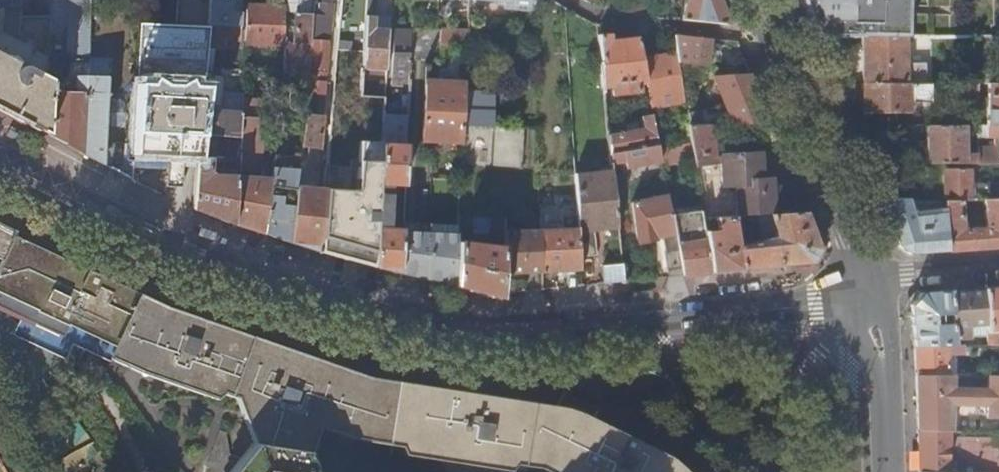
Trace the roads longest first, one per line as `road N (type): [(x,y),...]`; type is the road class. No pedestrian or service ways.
road 1 (residential): [(0,169),(173,250),(286,288),(492,338),(863,301)]
road 2 (secondary): [(863,301),(848,240),(753,0)]
road 3 (secondary): [(889,471),(883,363),(863,301)]
road 4 (residential): [(998,271),(907,279),(863,301)]

